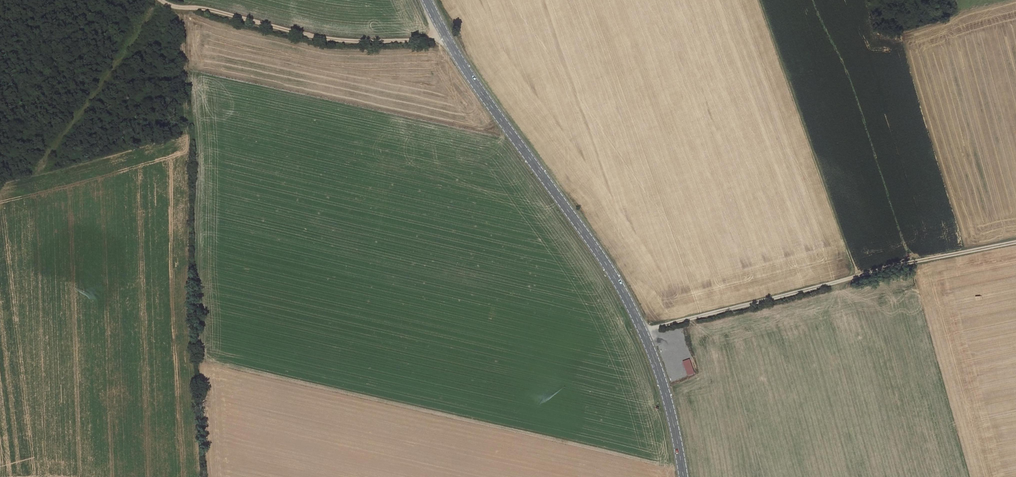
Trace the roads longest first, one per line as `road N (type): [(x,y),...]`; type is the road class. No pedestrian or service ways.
road 1 (secondary): [(430,0),(479,88),(616,280),(658,368),(683,476)]
road 2 (track): [(1015,243),(643,331)]
road 3 (track): [(160,0),(323,39),(450,39)]
road 4 (track): [(160,0),(39,170)]

